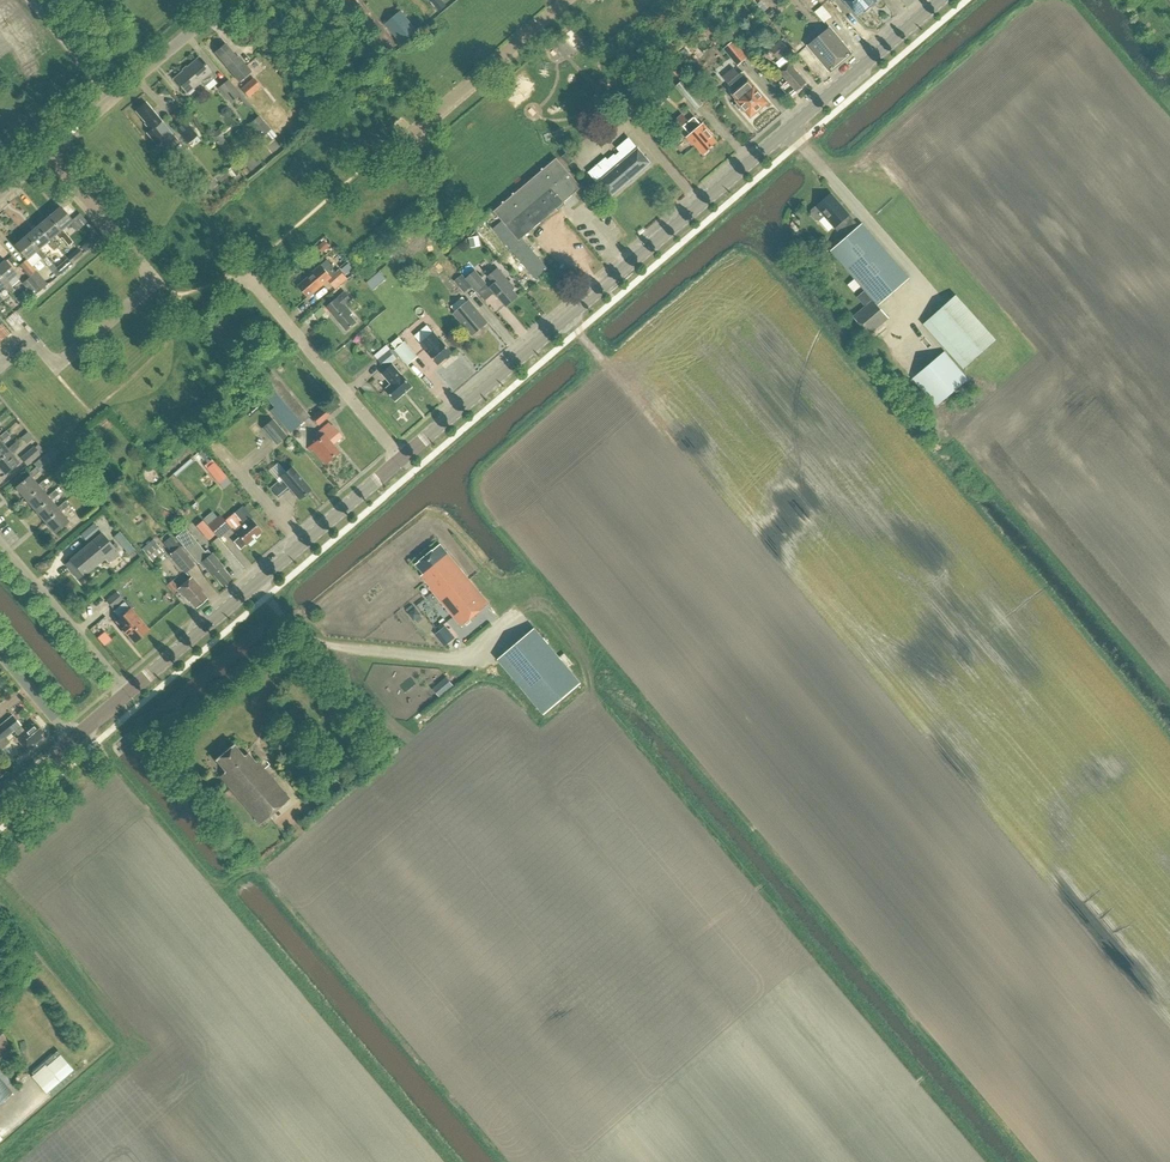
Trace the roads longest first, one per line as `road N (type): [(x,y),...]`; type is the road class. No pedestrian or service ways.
road 1 (tertiary): [(401,459),(939,0)]
road 2 (residential): [(0,364),(31,343),(57,366),(155,282),(48,153)]
road 3 (tertiary): [(126,694),(401,459)]
road 4 (residential): [(401,459),(250,273)]
road 5 (residential): [(48,153),(227,0)]
road 6 (residential): [(399,139),(568,0)]
road 7 (residential): [(126,694),(0,545)]

